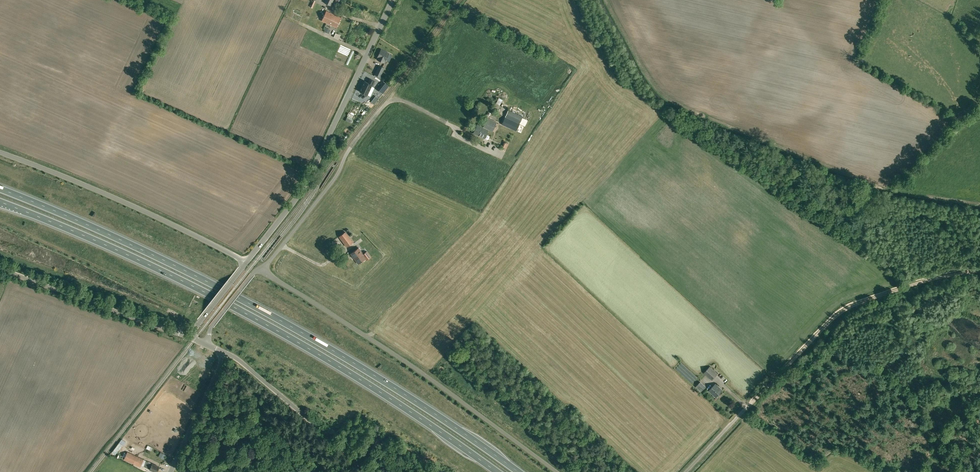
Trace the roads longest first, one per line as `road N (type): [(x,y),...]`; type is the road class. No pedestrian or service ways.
road 1 (trunk): [(518,471),(259,308),(0,189)]
road 2 (trunk): [(0,202),(255,317),(497,471)]
road 3 (unclassified): [(263,269),(556,471)]
road 4 (unclassified): [(246,262),(317,166),(392,0)]
road 5 (track): [(749,406),(844,311),(979,270)]
road 6 (unclassified): [(246,262),(0,152)]
road 7 (unclassified): [(189,336),(0,269)]
road 8 (unclassified): [(364,471),(226,355)]
road 9 (unclassified): [(171,471),(226,355)]

